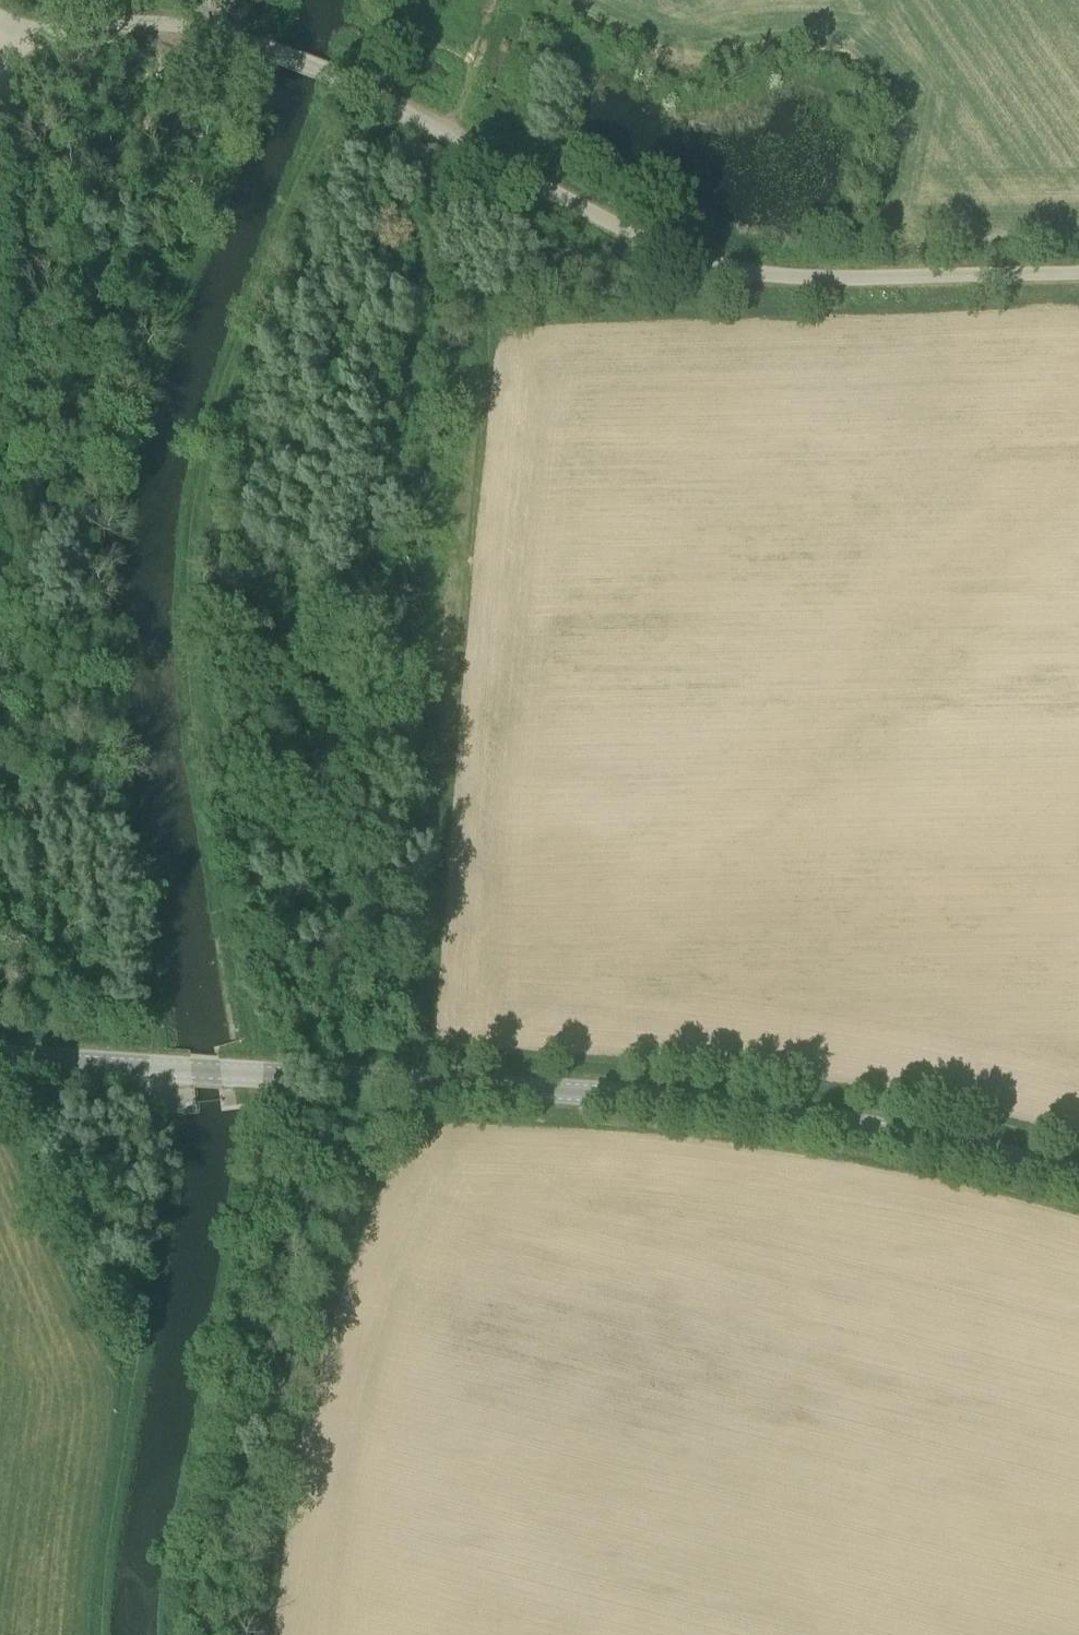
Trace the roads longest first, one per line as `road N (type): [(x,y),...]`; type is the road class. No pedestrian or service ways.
road 1 (unclassified): [(1078,273),(822,278),(729,268),(640,238),(350,83),(215,32),(134,21),(16,38)]
road 2 (tertiary): [(1078,1174),(774,1108),(529,1083),(0,1057)]
road 3 (track): [(164,1069),(169,1158),(98,1634)]
road 4 (unclassified): [(0,338),(4,73),(16,38)]

